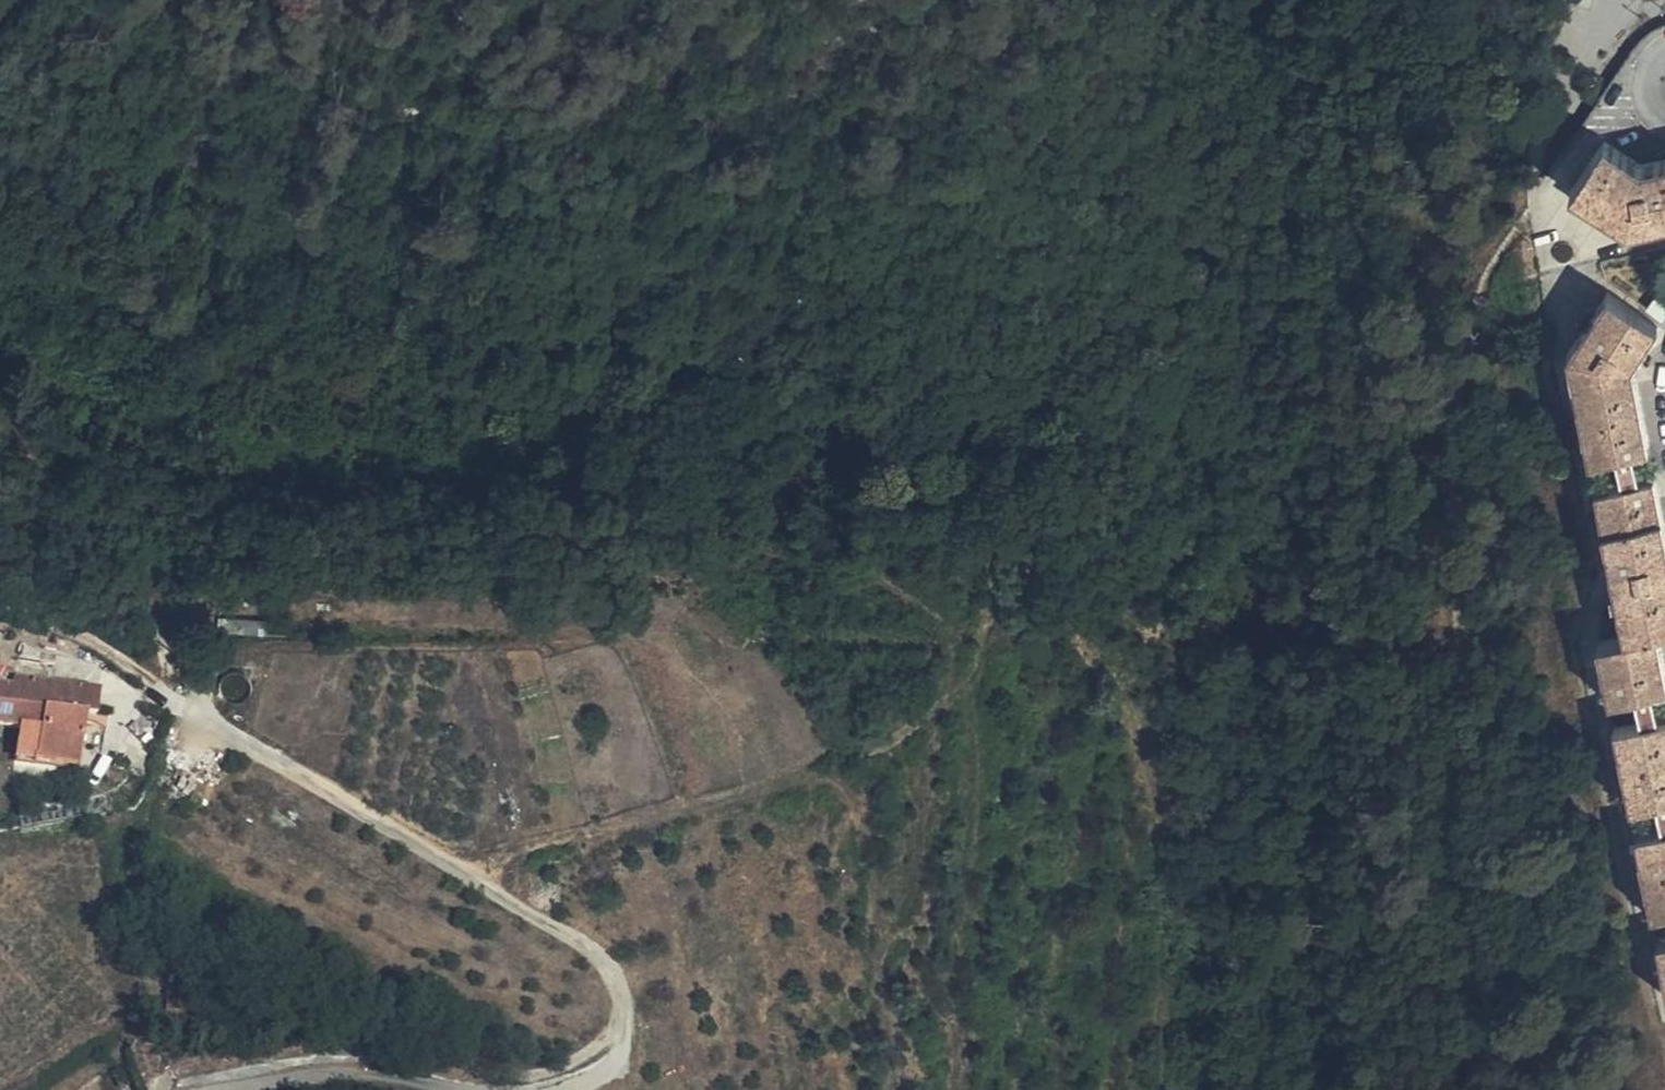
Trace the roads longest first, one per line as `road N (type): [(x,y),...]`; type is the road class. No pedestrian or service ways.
road 1 (track): [(0,421),(151,589),(194,714)]

